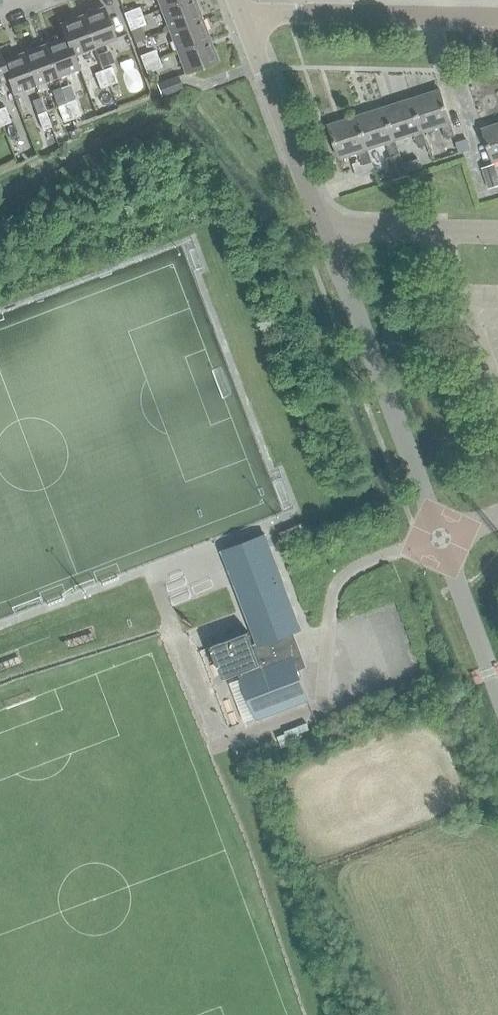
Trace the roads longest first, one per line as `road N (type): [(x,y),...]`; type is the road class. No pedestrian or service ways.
road 1 (unclassified): [(497,689),(243,16)]
road 2 (track): [(0,215),(147,131),(182,126),(276,237),(381,501),(298,512)]
road 3 (unclassified): [(243,16),(497,19)]

